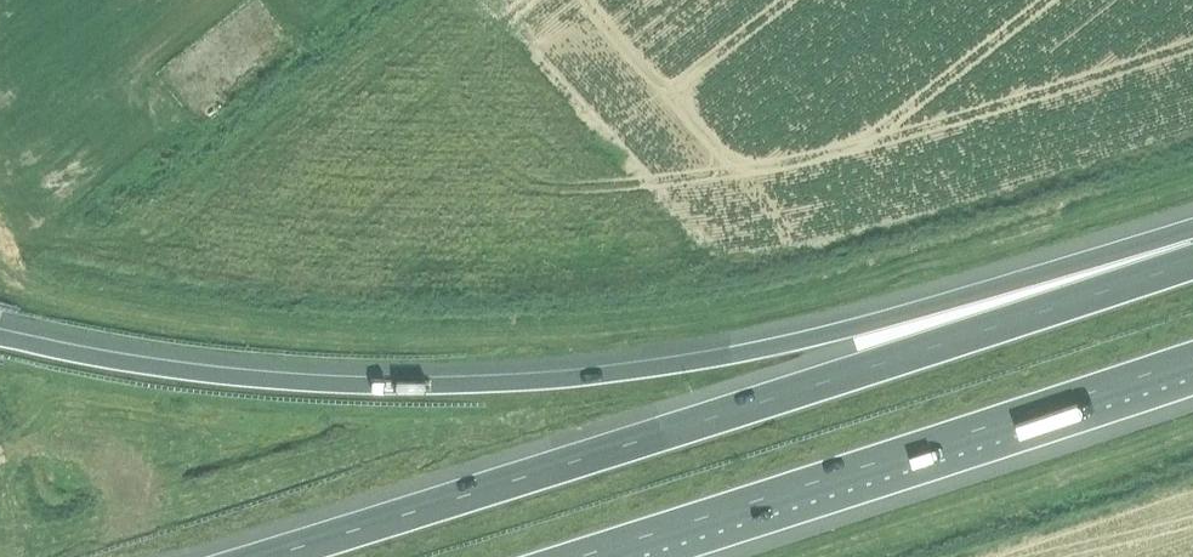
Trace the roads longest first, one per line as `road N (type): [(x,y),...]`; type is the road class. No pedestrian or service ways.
road 1 (motorway): [(1192,247),(726,355),(506,382),(328,384),(110,360),(0,335)]
road 2 (motorway): [(1192,261),(262,556)]
road 3 (motorway): [(574,556),(1192,358)]

